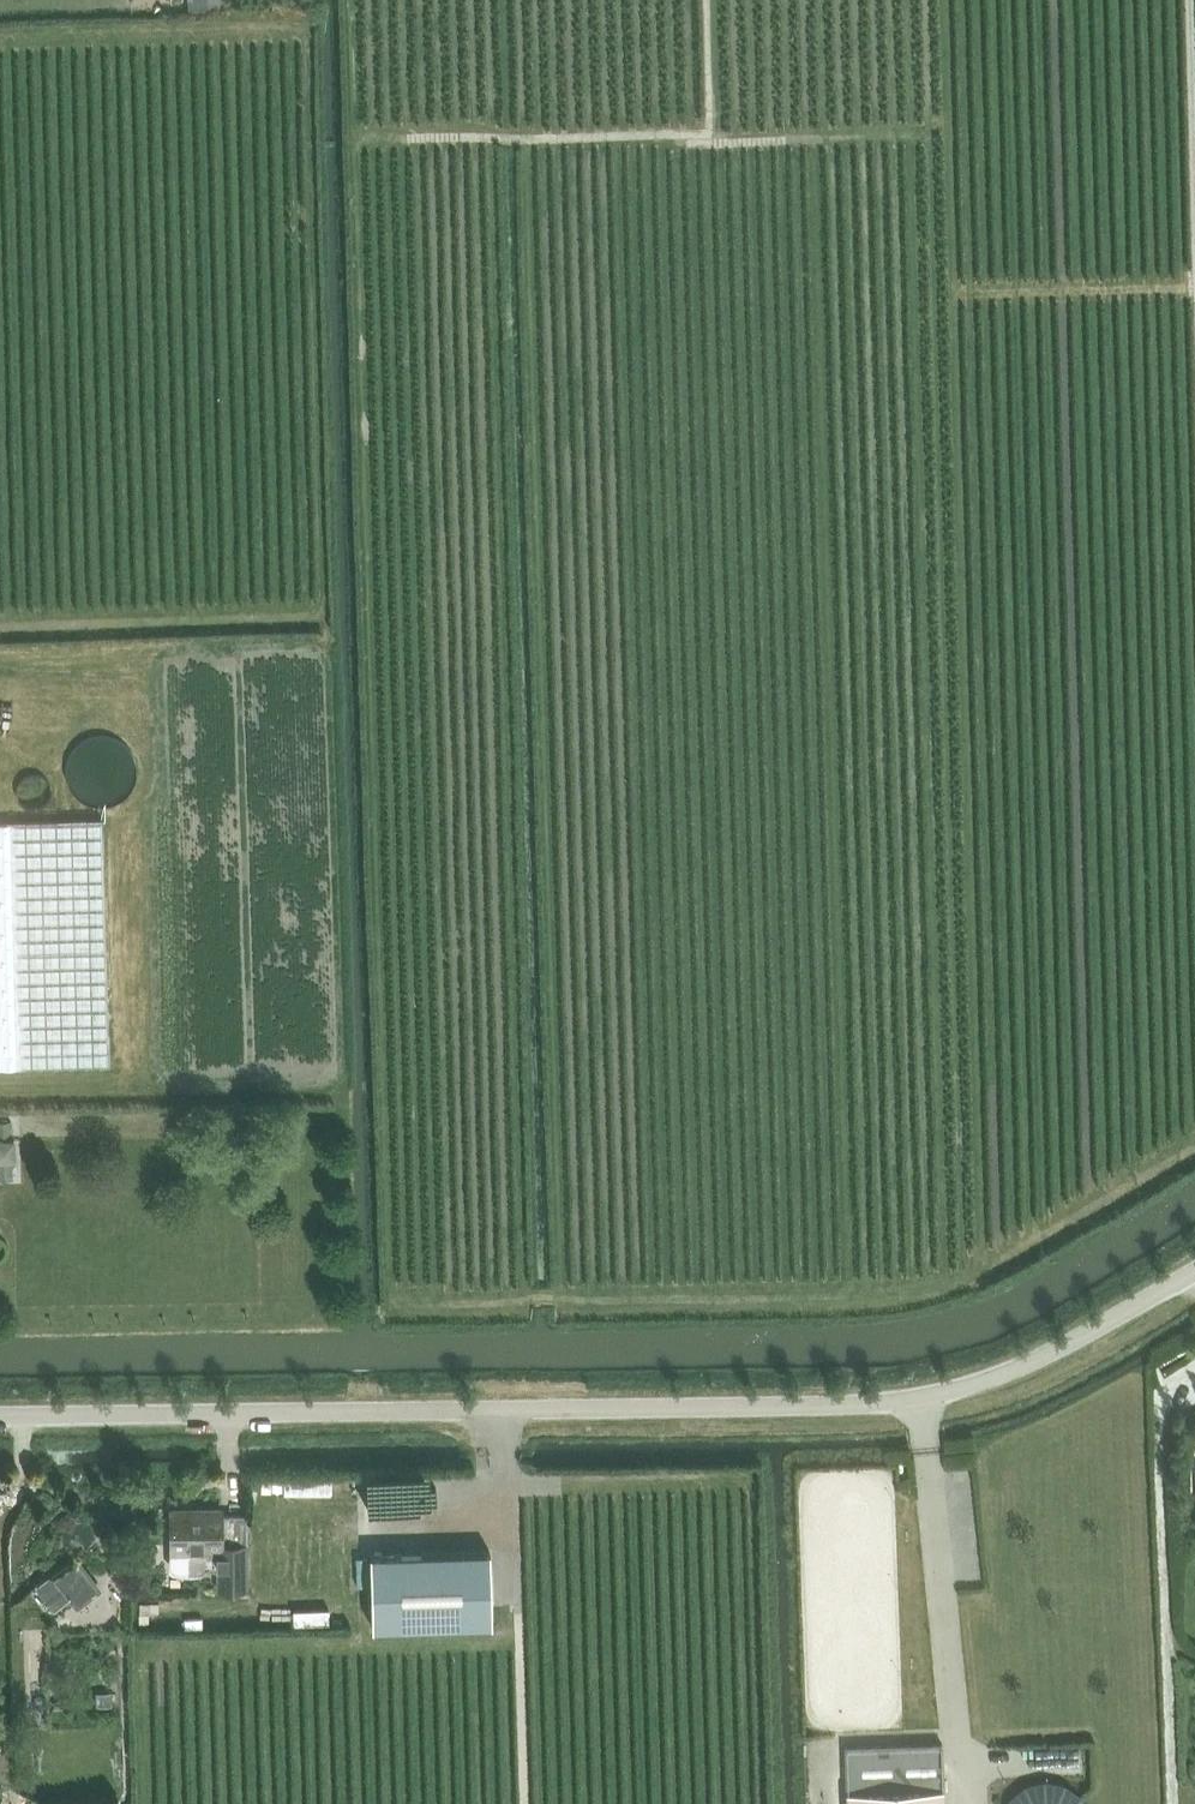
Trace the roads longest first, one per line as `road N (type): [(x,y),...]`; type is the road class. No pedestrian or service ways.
road 1 (unclassified): [(0,1417),(922,1398),(1000,1376),(1194,1272)]

